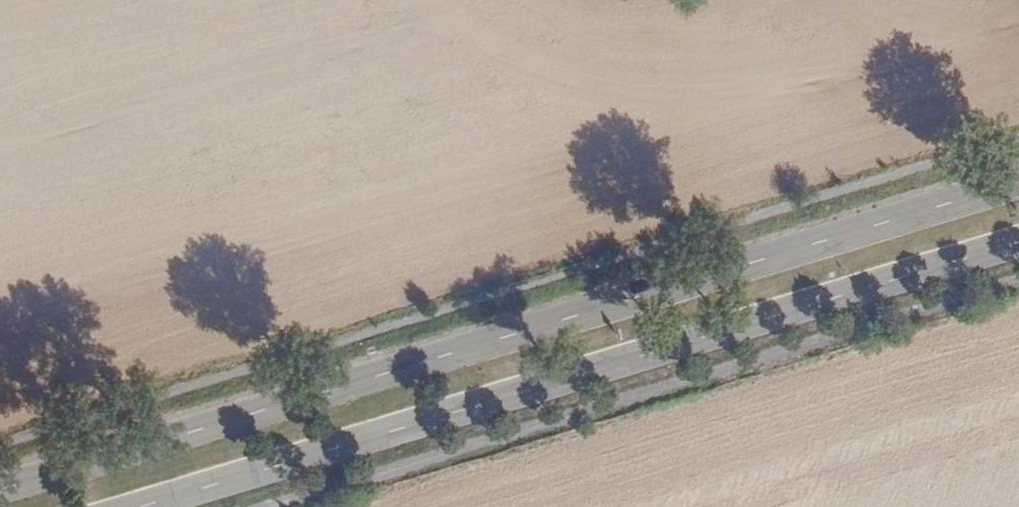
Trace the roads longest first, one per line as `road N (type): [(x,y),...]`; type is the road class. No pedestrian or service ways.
road 1 (secondary): [(1018,183),(0,492)]
road 2 (secondary): [(158,506),(1018,244)]

